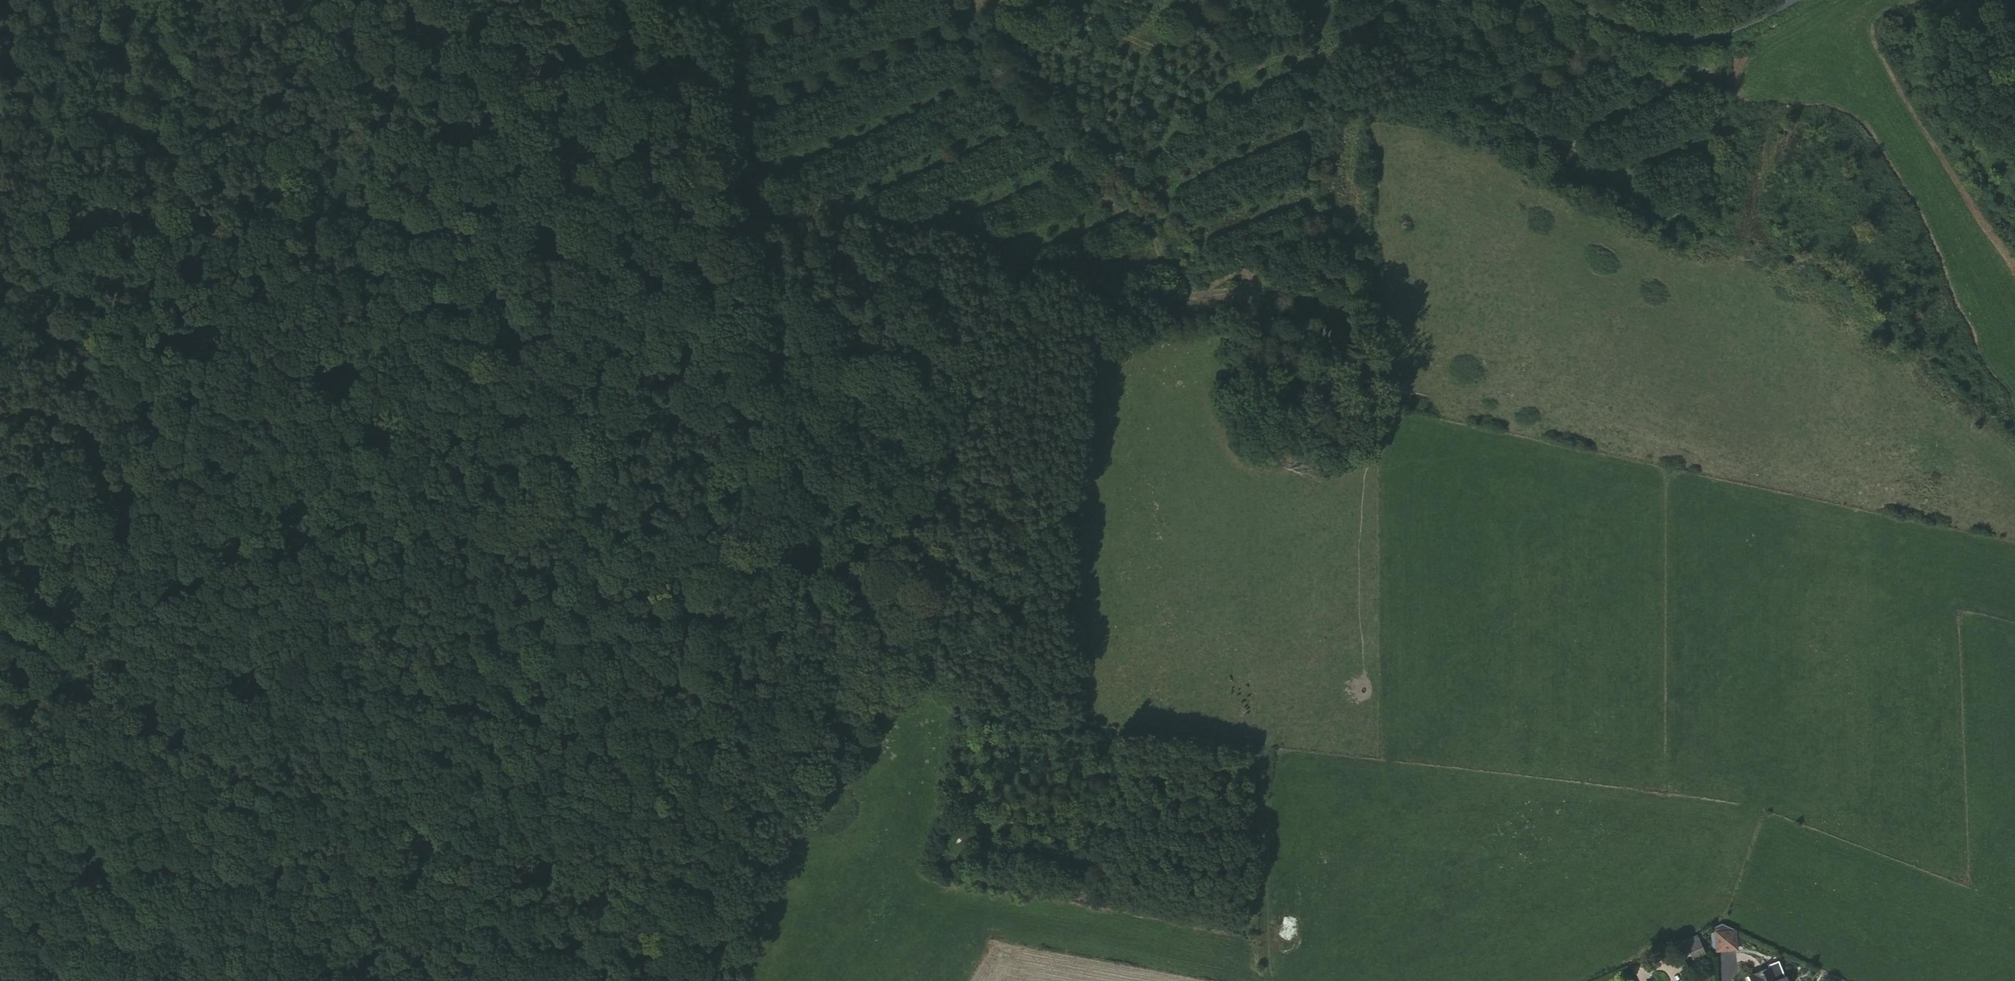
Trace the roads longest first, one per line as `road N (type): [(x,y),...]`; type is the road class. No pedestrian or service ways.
road 1 (track): [(1266,745),(1266,980)]
road 2 (tertiary): [(1783,0),(1734,24),(1659,33),(1622,24),(1584,0)]

